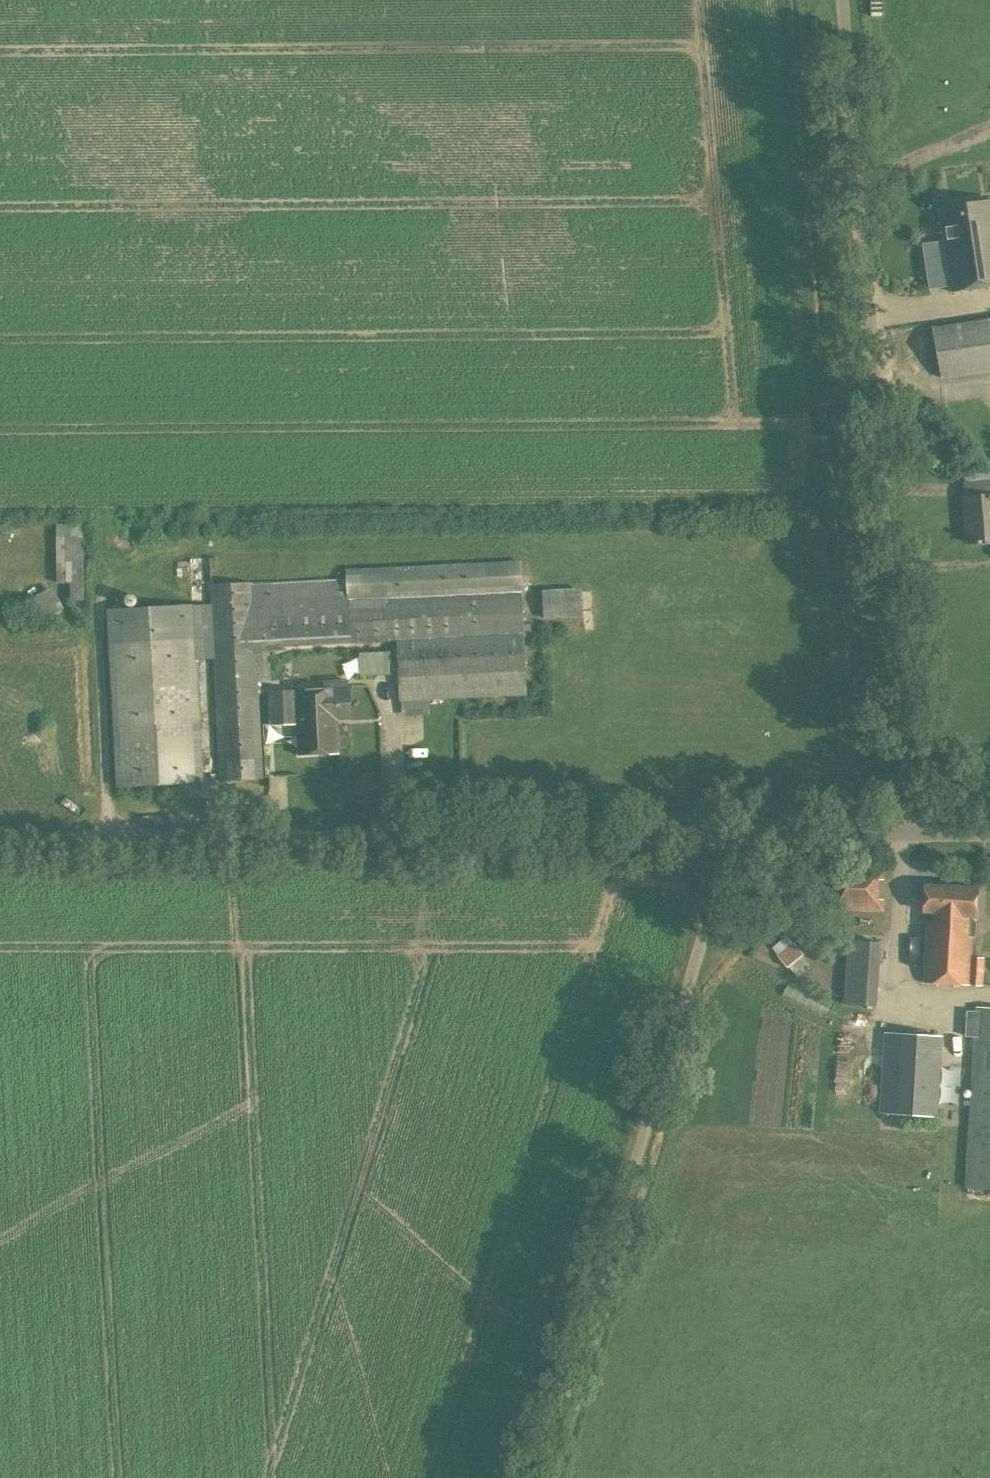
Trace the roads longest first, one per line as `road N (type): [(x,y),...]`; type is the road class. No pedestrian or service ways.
road 1 (unclassified): [(909,832),(842,0)]
road 2 (unclassified): [(732,835),(0,845)]
road 3 (unclassified): [(538,1477),(732,835)]
road 4 (unclassified): [(732,835),(909,832)]

